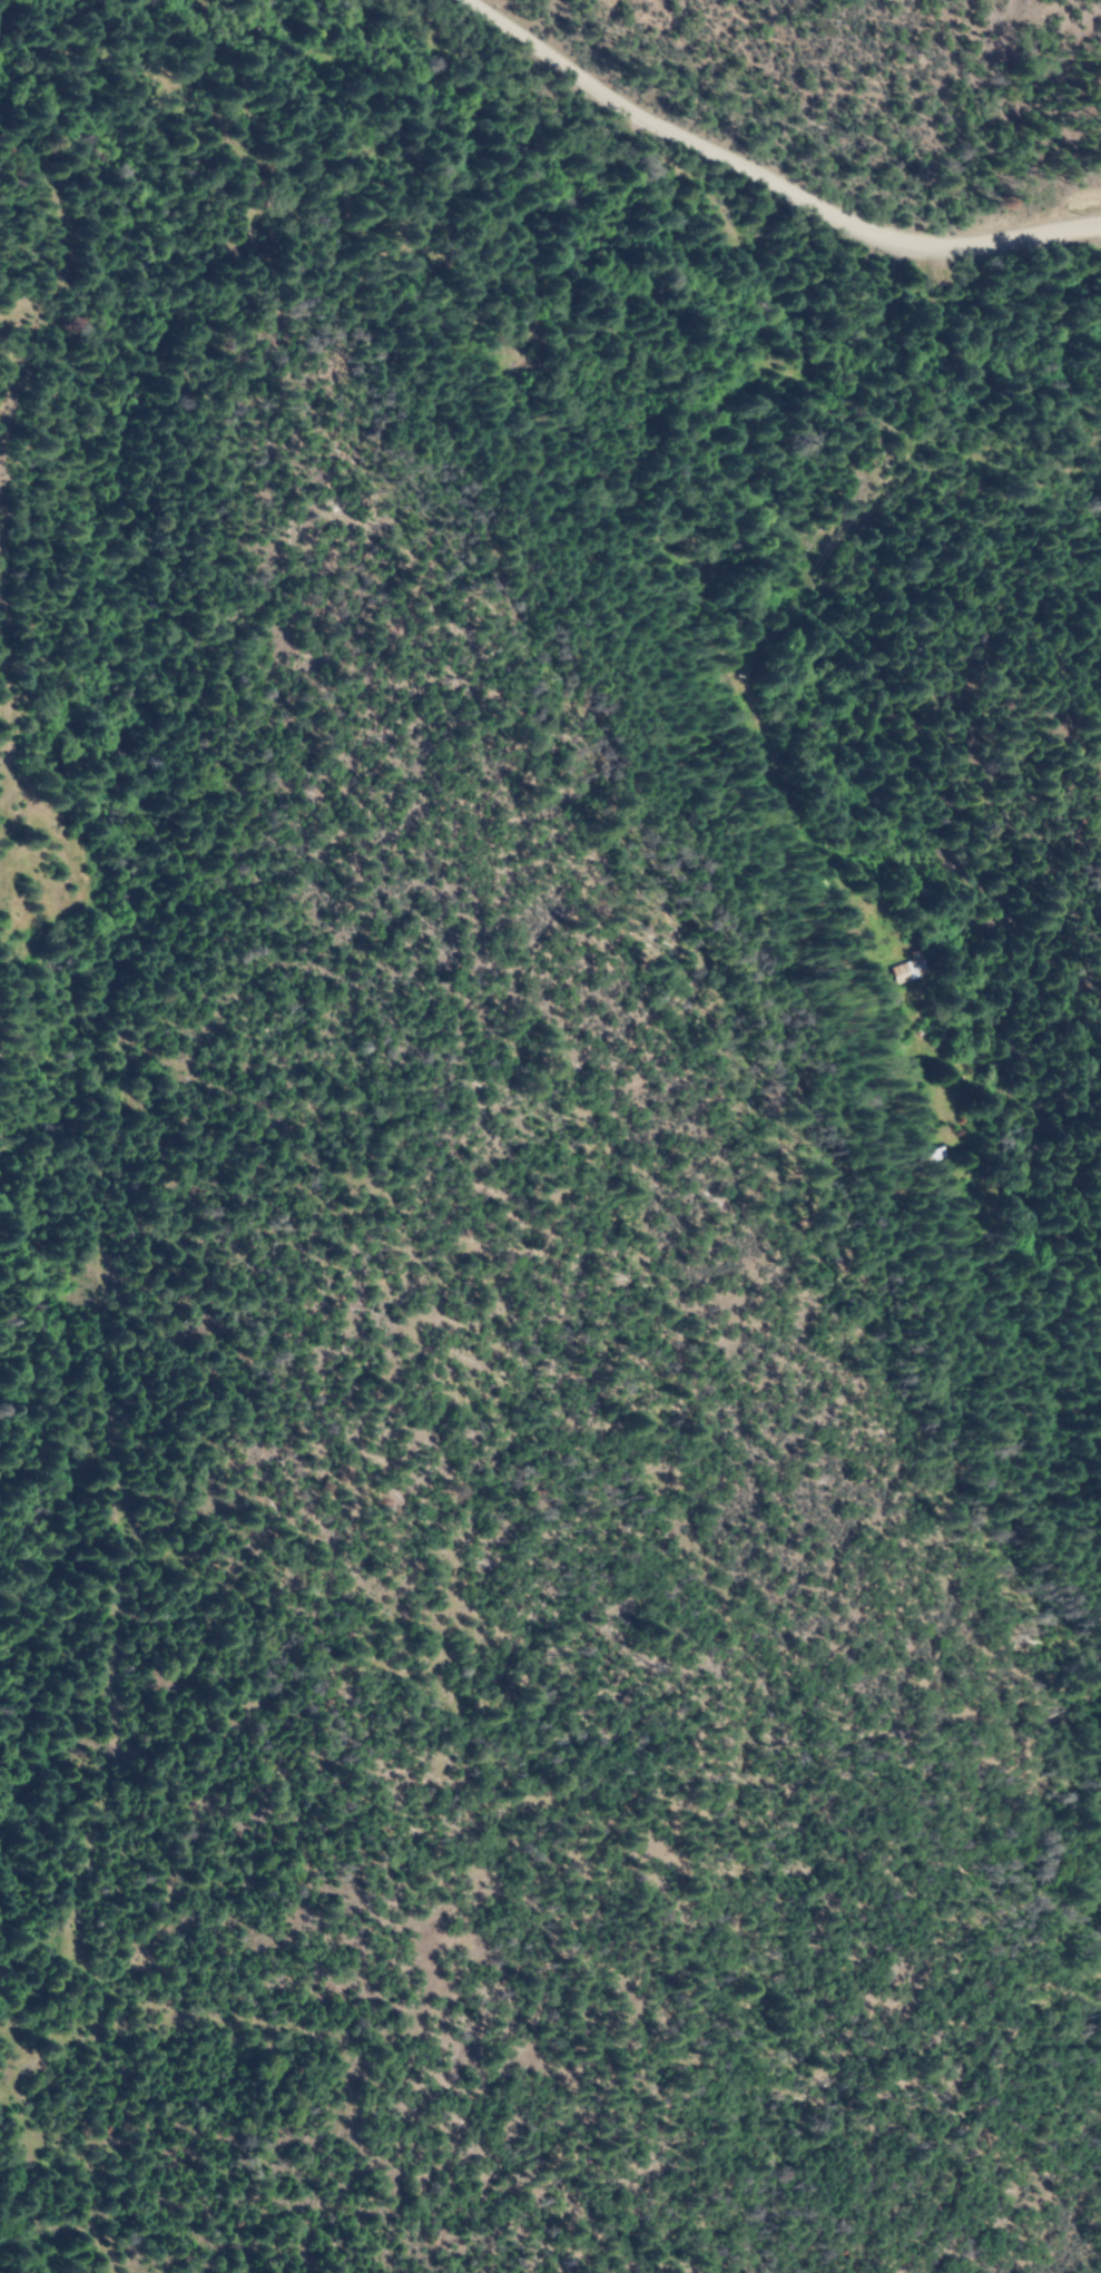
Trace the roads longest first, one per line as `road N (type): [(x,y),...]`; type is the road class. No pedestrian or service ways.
road 1 (residential): [(1100,1595),(883,1199),(606,596),(355,282),(71,9)]
road 2 (residential): [(1100,238),(893,255),(596,87),(461,0)]

